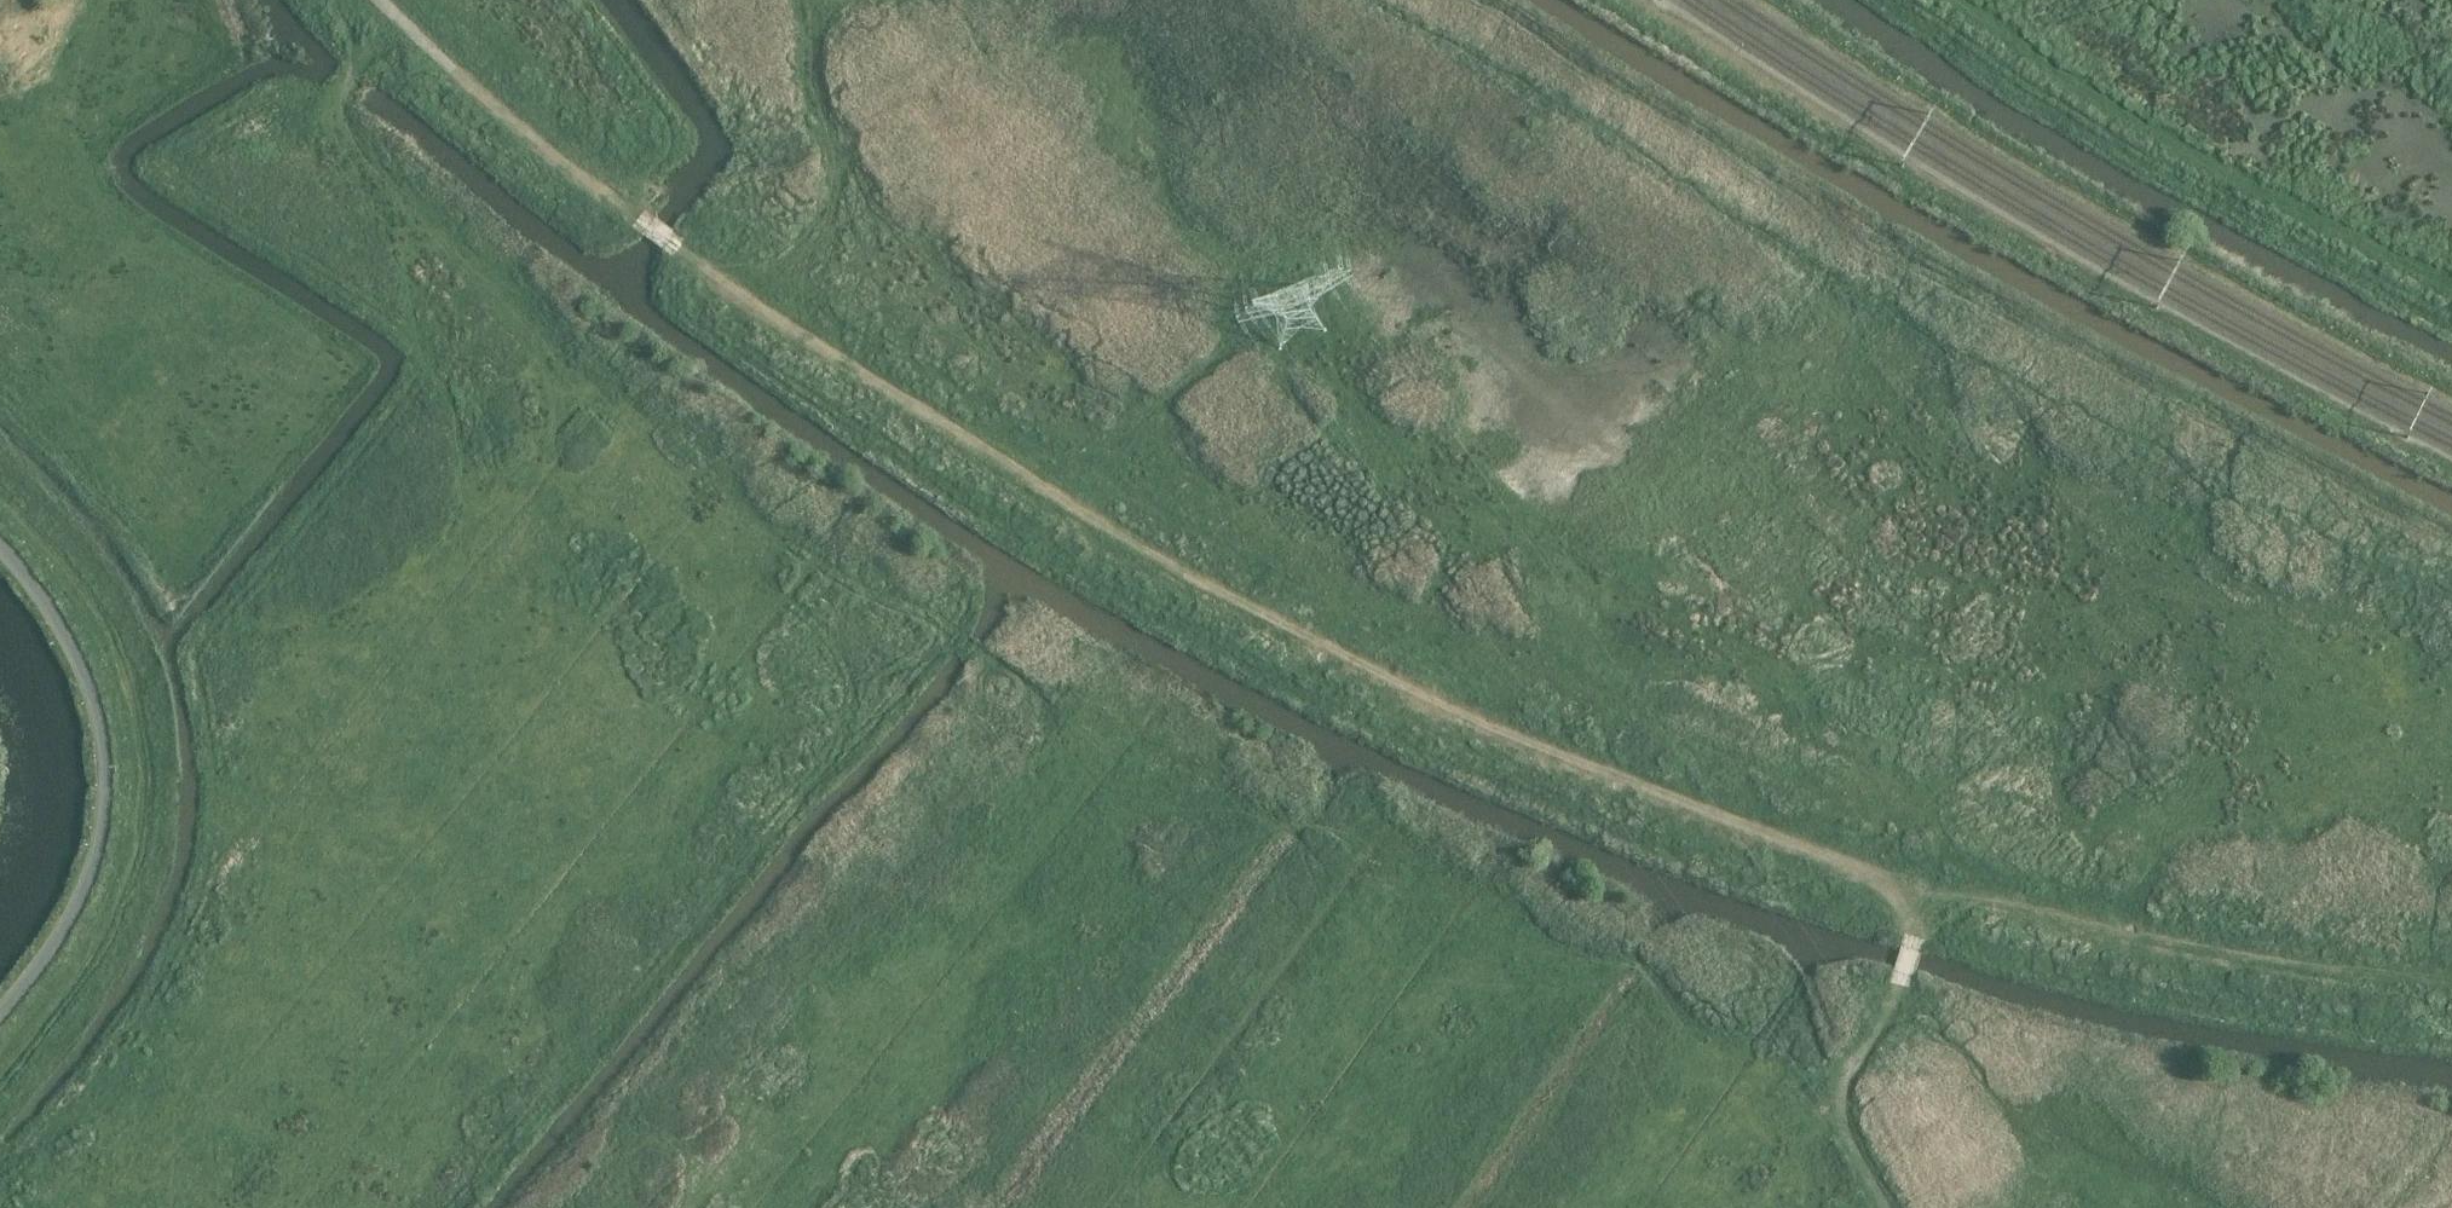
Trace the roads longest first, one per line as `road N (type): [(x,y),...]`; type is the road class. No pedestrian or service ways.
road 1 (track): [(1886,874),(2037,915),(2255,954),(2451,977)]
road 2 (unclassified): [(0,1012),(61,932),(83,888),(100,836),(105,778),(84,674),(53,613),(0,545)]

